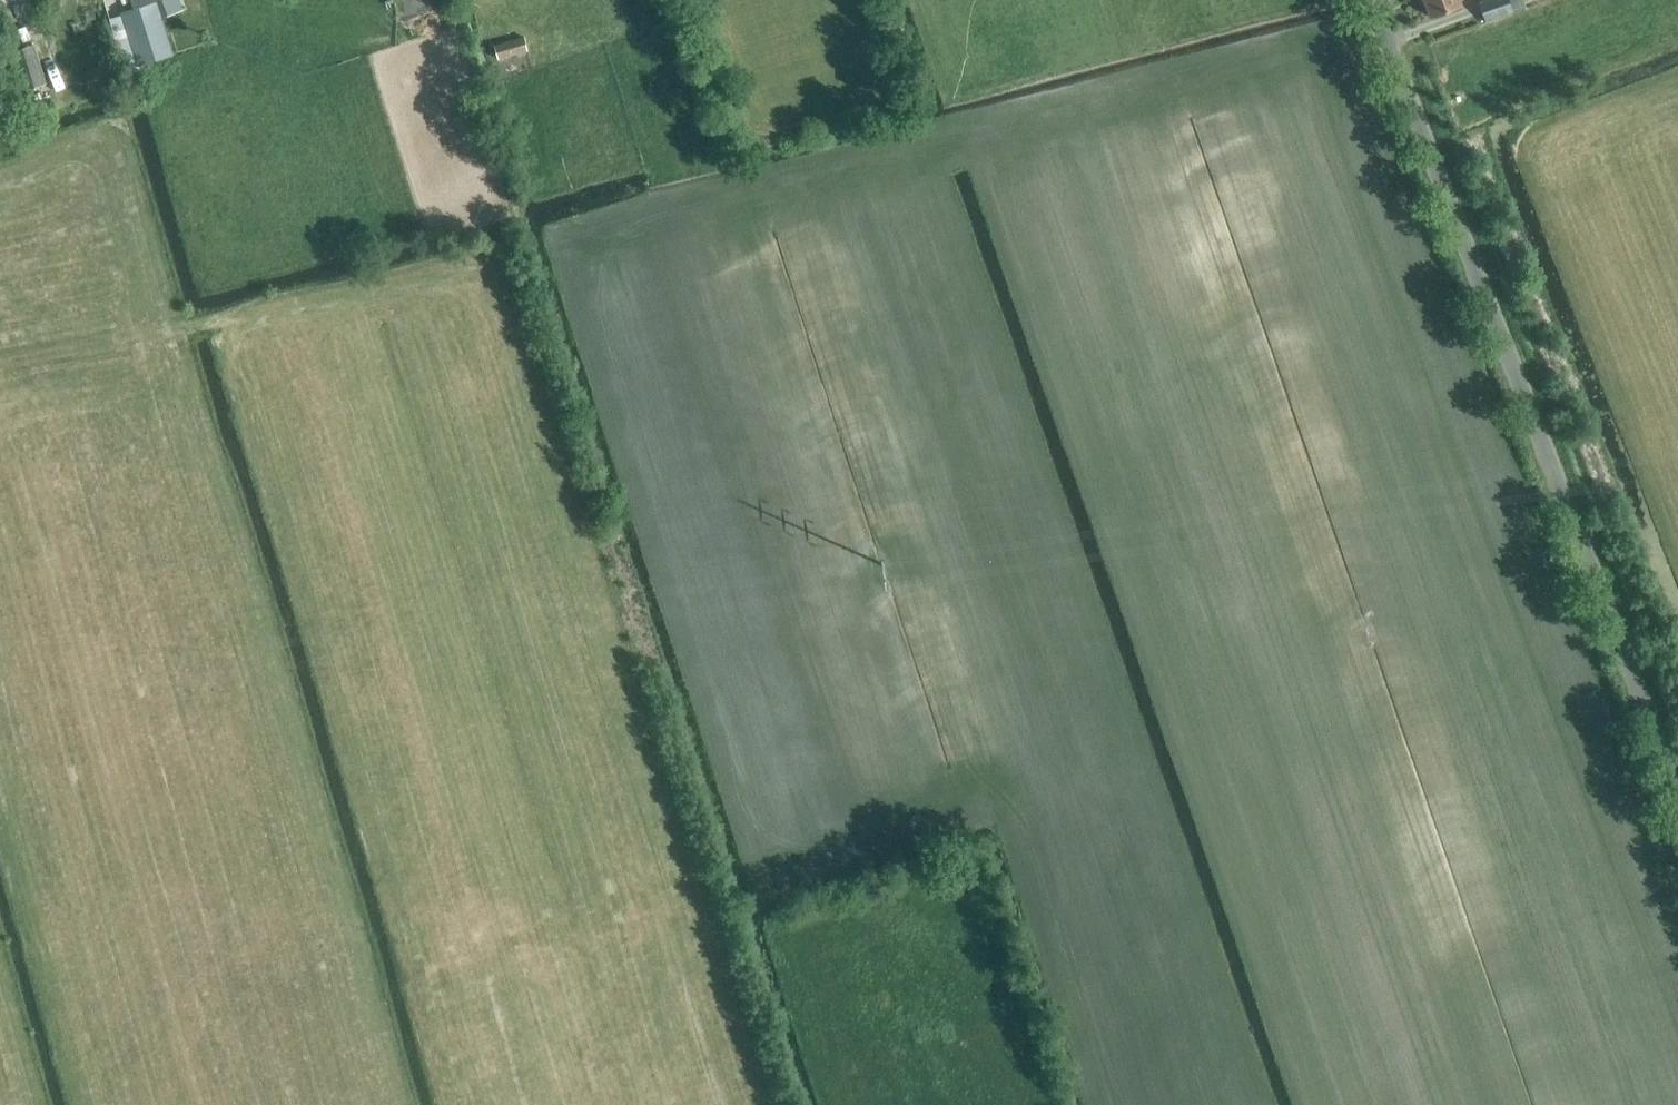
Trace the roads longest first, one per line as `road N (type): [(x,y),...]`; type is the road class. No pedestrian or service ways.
road 1 (tertiary): [(1677,794),(1375,0)]

